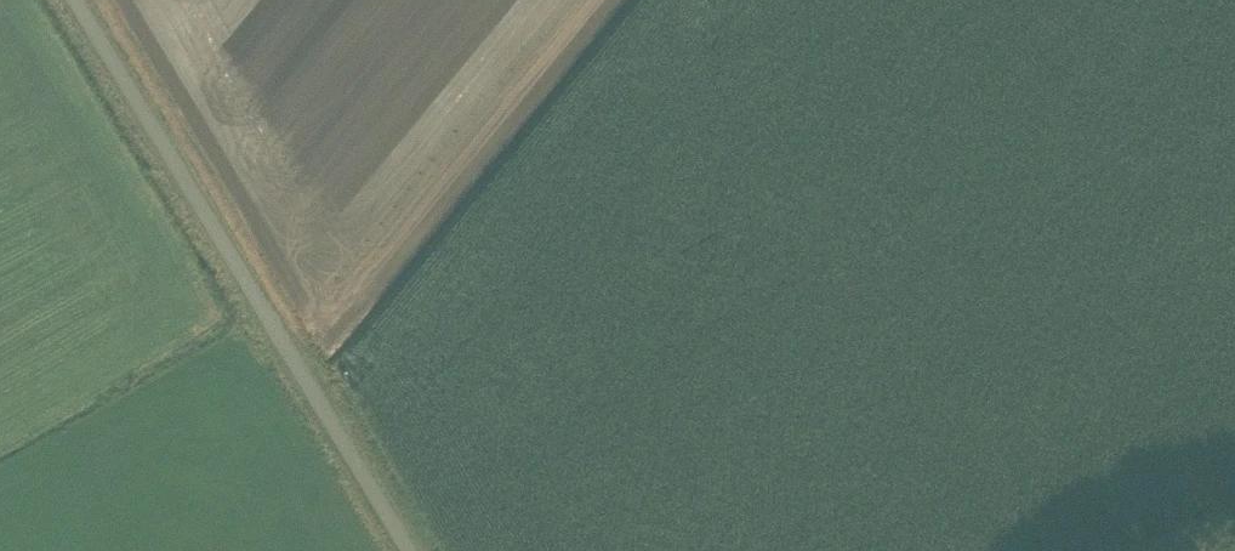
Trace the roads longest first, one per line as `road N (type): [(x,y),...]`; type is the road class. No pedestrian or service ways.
road 1 (unclassified): [(411,550),(76,0)]

